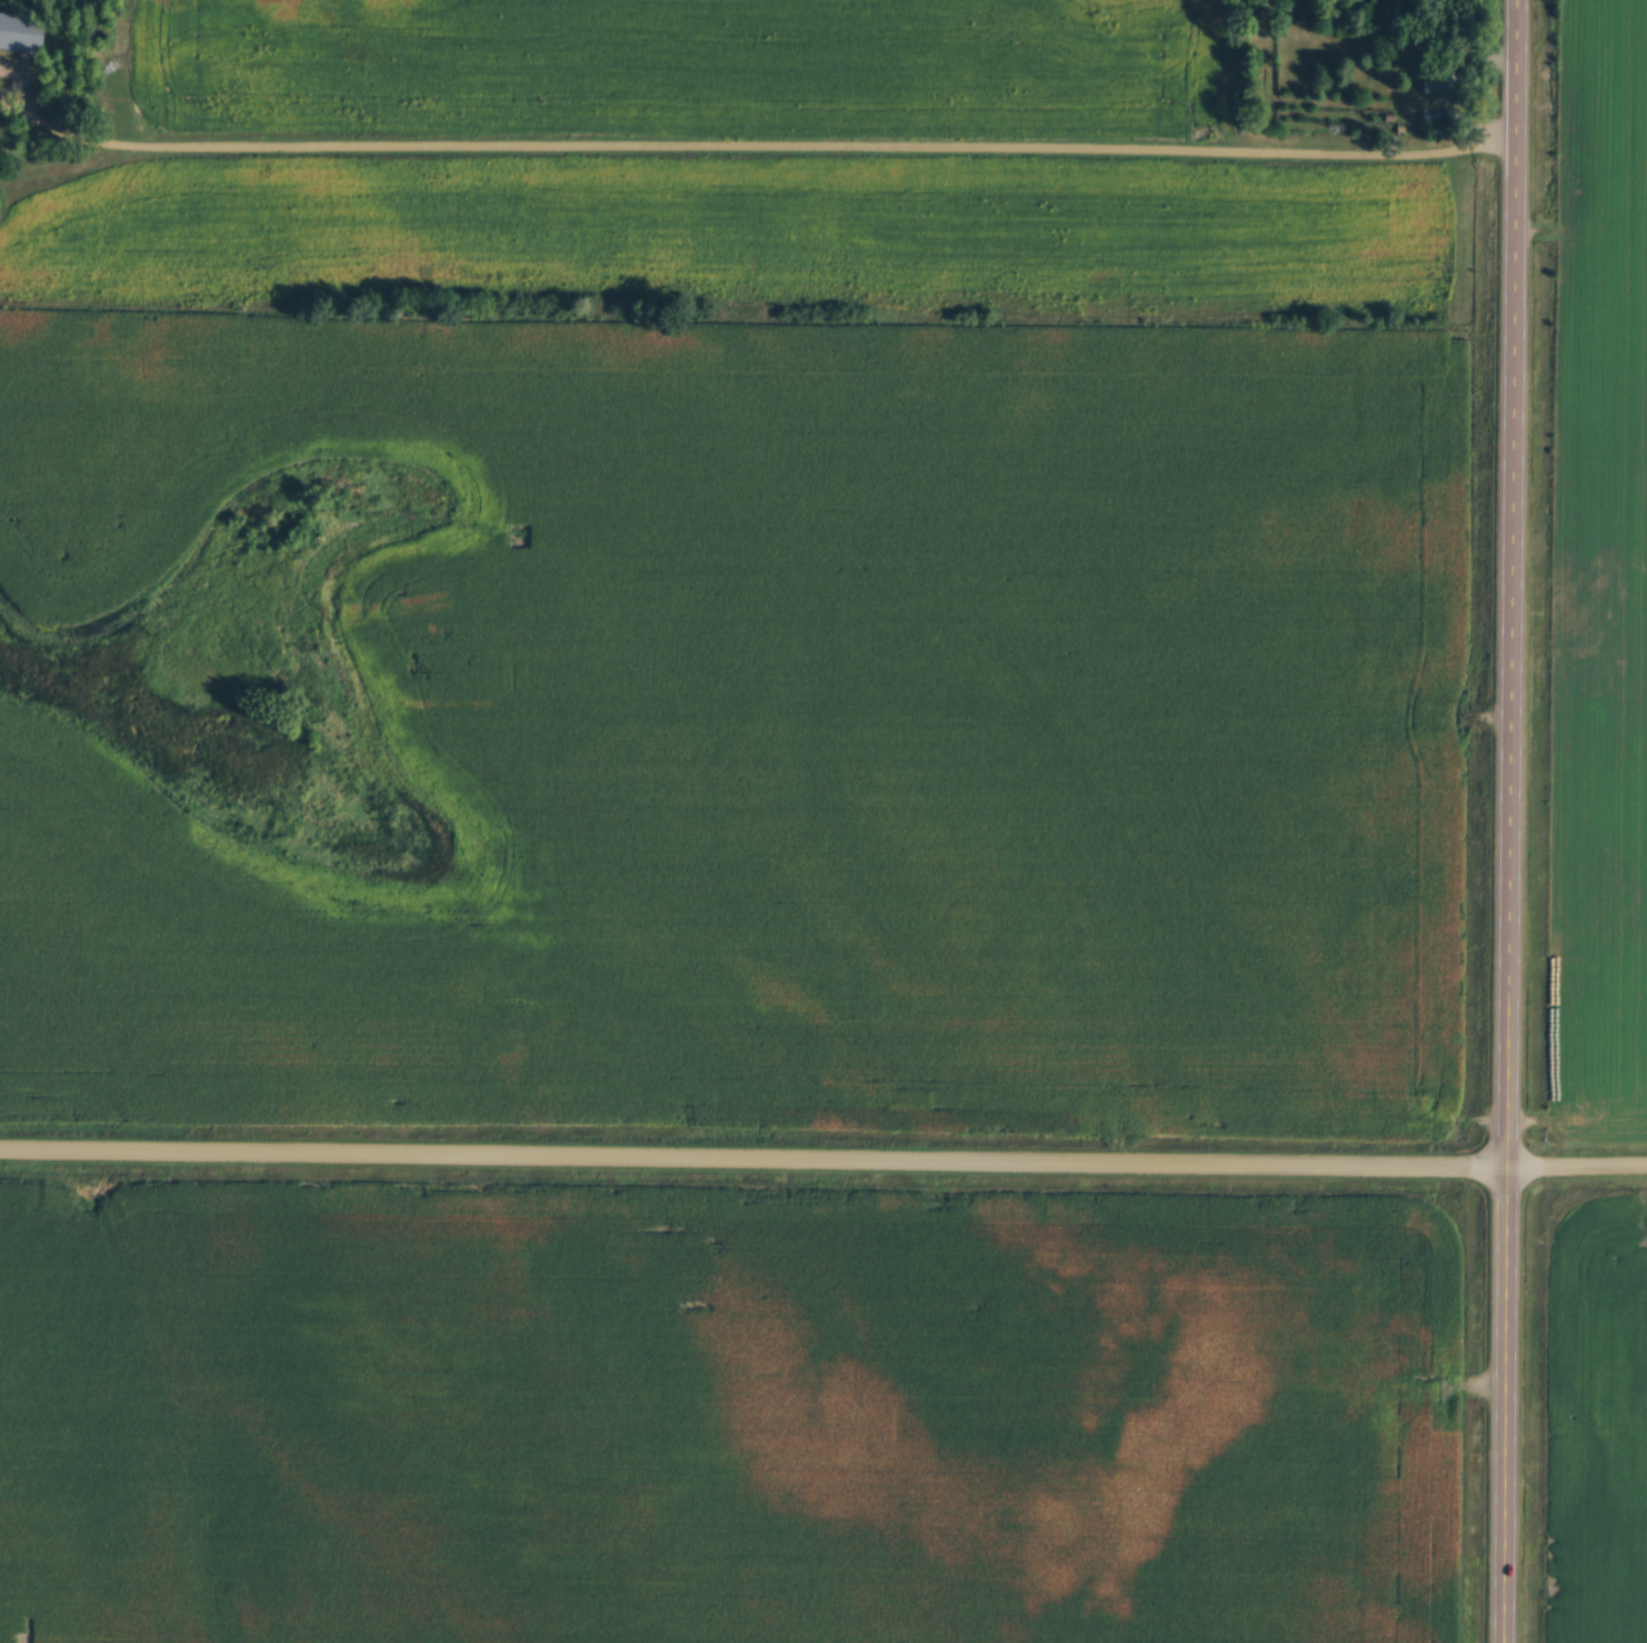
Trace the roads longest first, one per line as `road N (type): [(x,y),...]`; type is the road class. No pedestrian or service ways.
road 1 (residential): [(1646,1165),(0,1150)]
road 2 (tertiary): [(1503,1642),(1516,0)]

